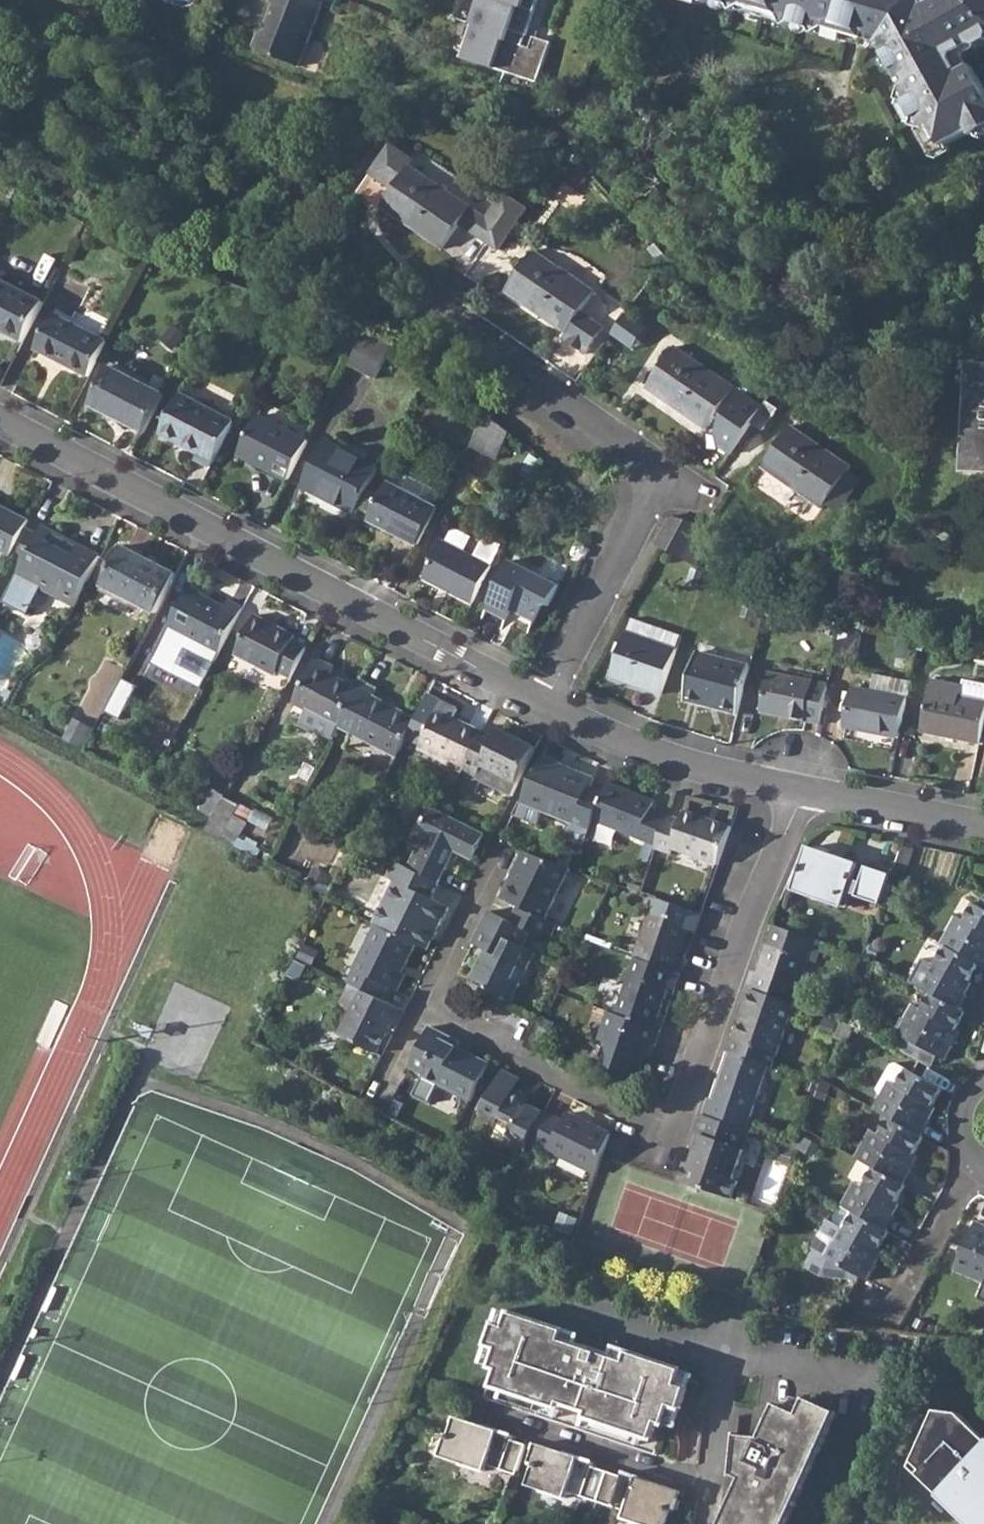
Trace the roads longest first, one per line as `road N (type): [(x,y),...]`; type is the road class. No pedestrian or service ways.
road 1 (residential): [(429,1009),(676,1135),(799,794)]
road 2 (residential): [(541,703),(0,423)]
road 3 (residential): [(541,703),(645,509),(652,479),(623,443),(455,329),(445,317),(461,285)]
road 4 (residential): [(799,794),(641,749),(541,703)]
road 5 (residential): [(709,1481),(489,1413)]
road 6 (residential): [(983,829),(799,794)]
road 7 (residential): [(499,853),(429,1009)]
road 8 (residential): [(709,1481),(724,1347)]

